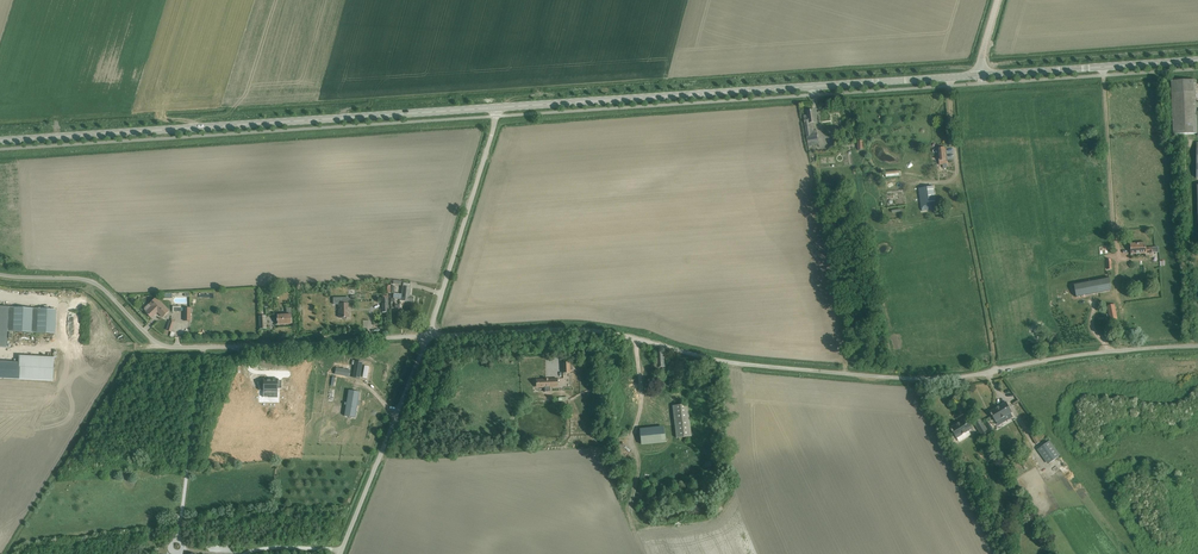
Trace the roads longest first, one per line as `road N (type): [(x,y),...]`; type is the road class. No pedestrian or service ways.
road 1 (unclassified): [(427,336),(586,330),(724,361),(917,379),(1197,346)]
road 2 (secondary): [(496,108),(0,141)]
road 3 (secondary): [(981,75),(496,108)]
road 4 (unclassified): [(427,336),(173,347),(150,338),(90,281),(0,275)]
road 5 (unclassified): [(427,336),(496,108)]
road 6 (unclassified): [(427,336),(340,553)]
road 7 (secondary): [(1197,60),(981,75)]

